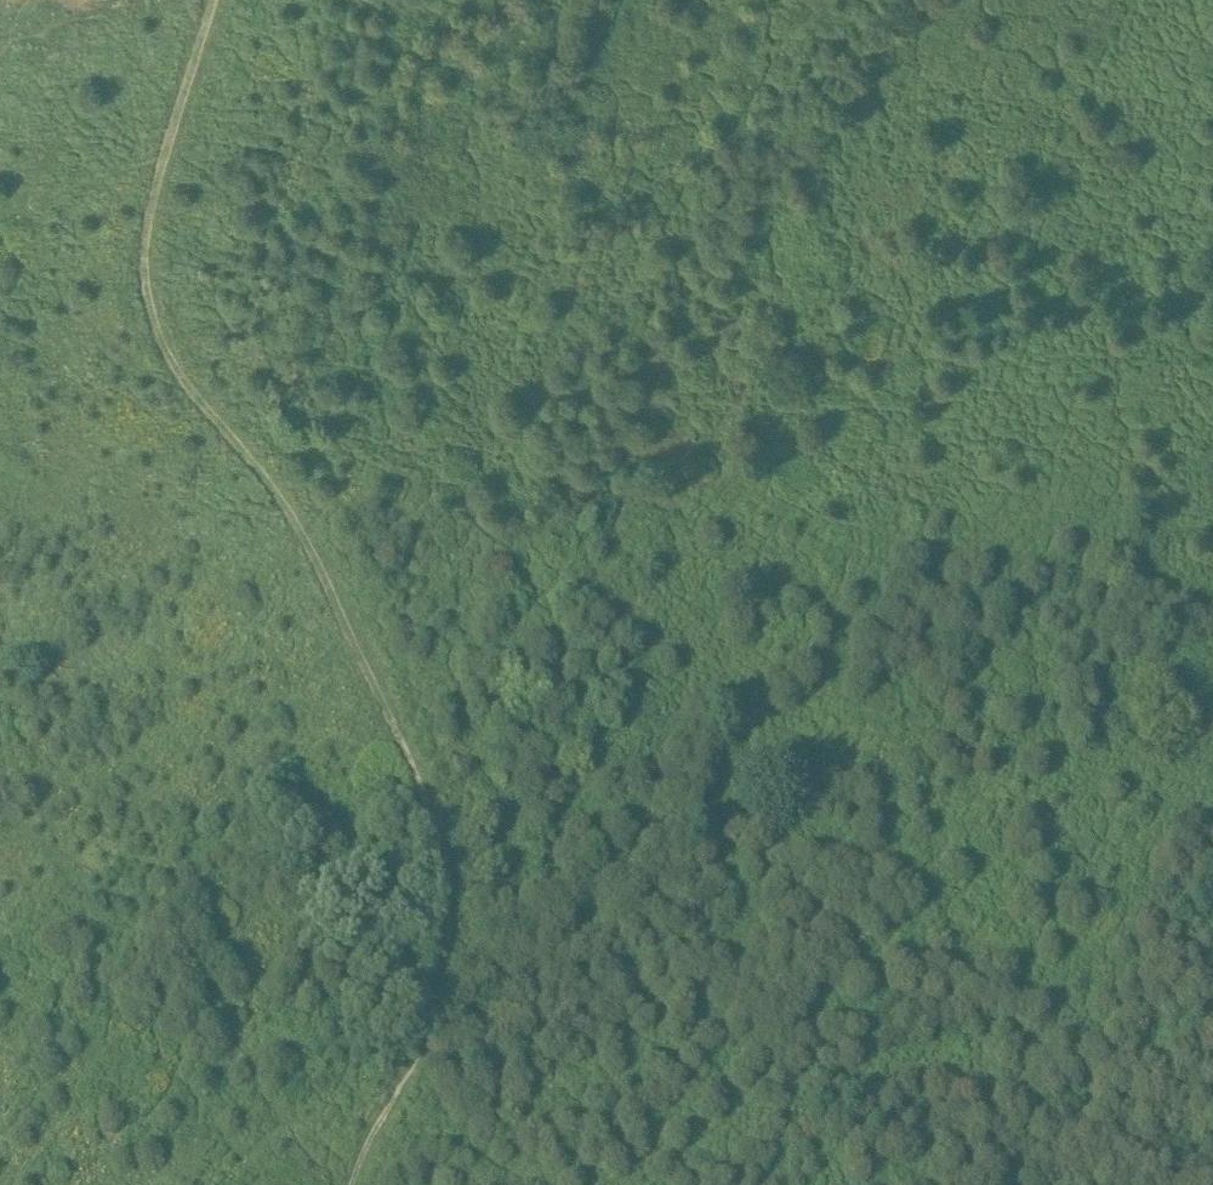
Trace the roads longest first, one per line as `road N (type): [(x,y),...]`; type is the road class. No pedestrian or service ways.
road 1 (track): [(213,0),(145,295),(151,338),(172,378),(276,502),(414,771),(441,858),(428,981),(347,1184)]

